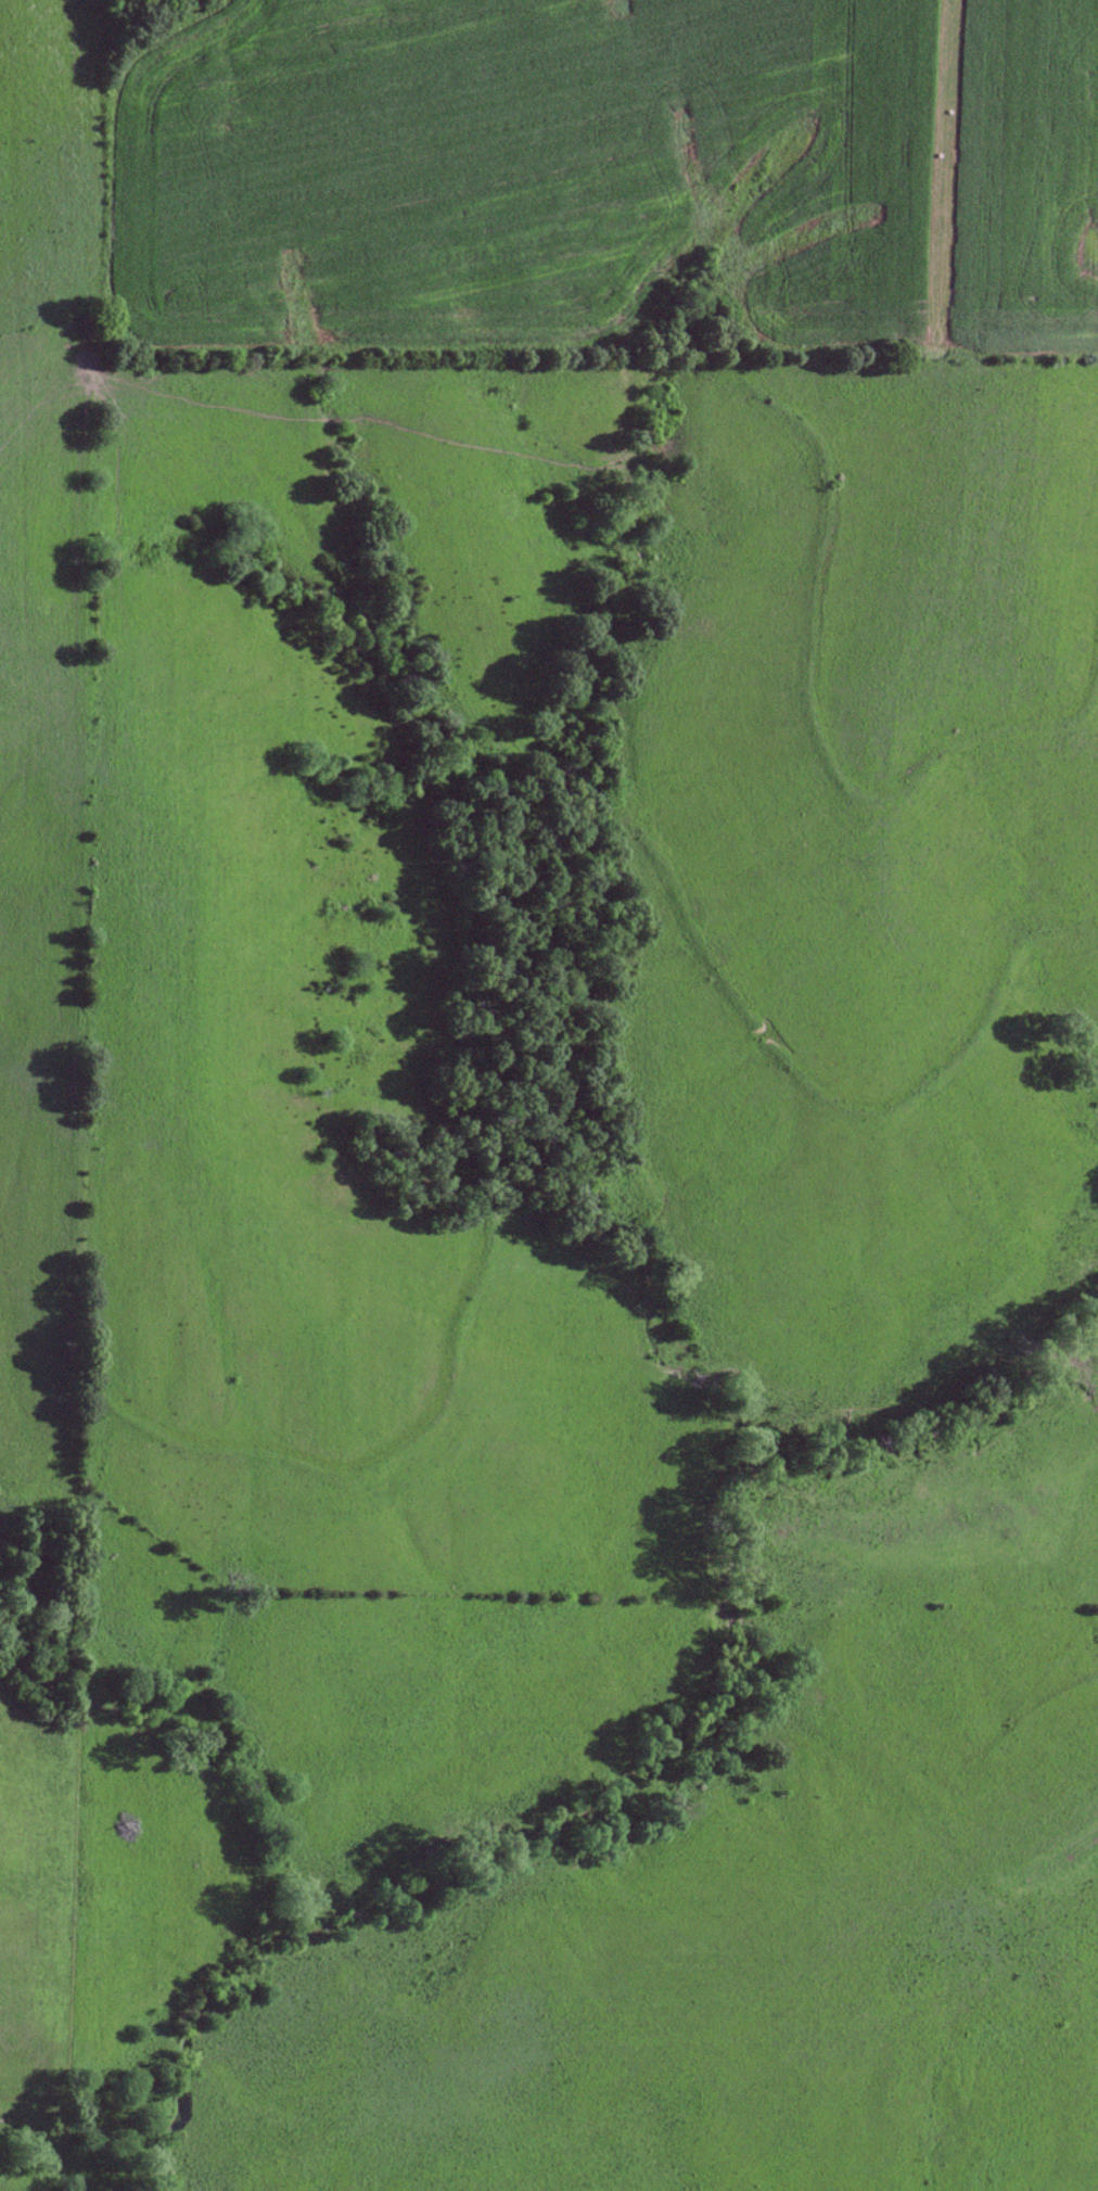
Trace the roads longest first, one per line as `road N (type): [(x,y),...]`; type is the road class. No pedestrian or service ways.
road 1 (residential): [(1097,1607),(214,1593),(140,1557),(0,1379)]
road 2 (residential): [(932,345),(941,0)]

